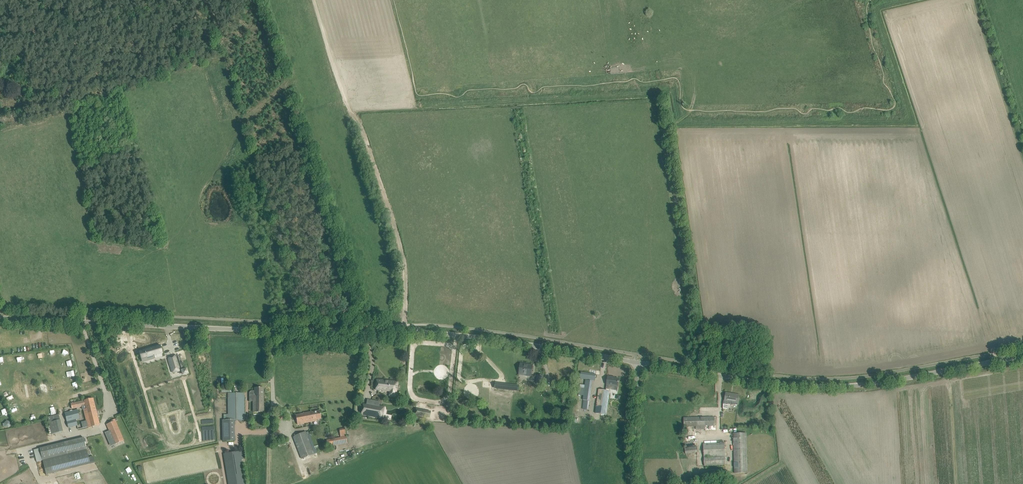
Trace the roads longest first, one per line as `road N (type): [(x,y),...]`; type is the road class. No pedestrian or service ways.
road 1 (unclassified): [(0,318),(404,331),(635,362)]
road 2 (unclassified): [(635,362),(824,387),(1022,356)]
road 3 (track): [(404,331),(402,251),(313,0)]
road 4 (unclassified): [(633,483),(635,362)]

